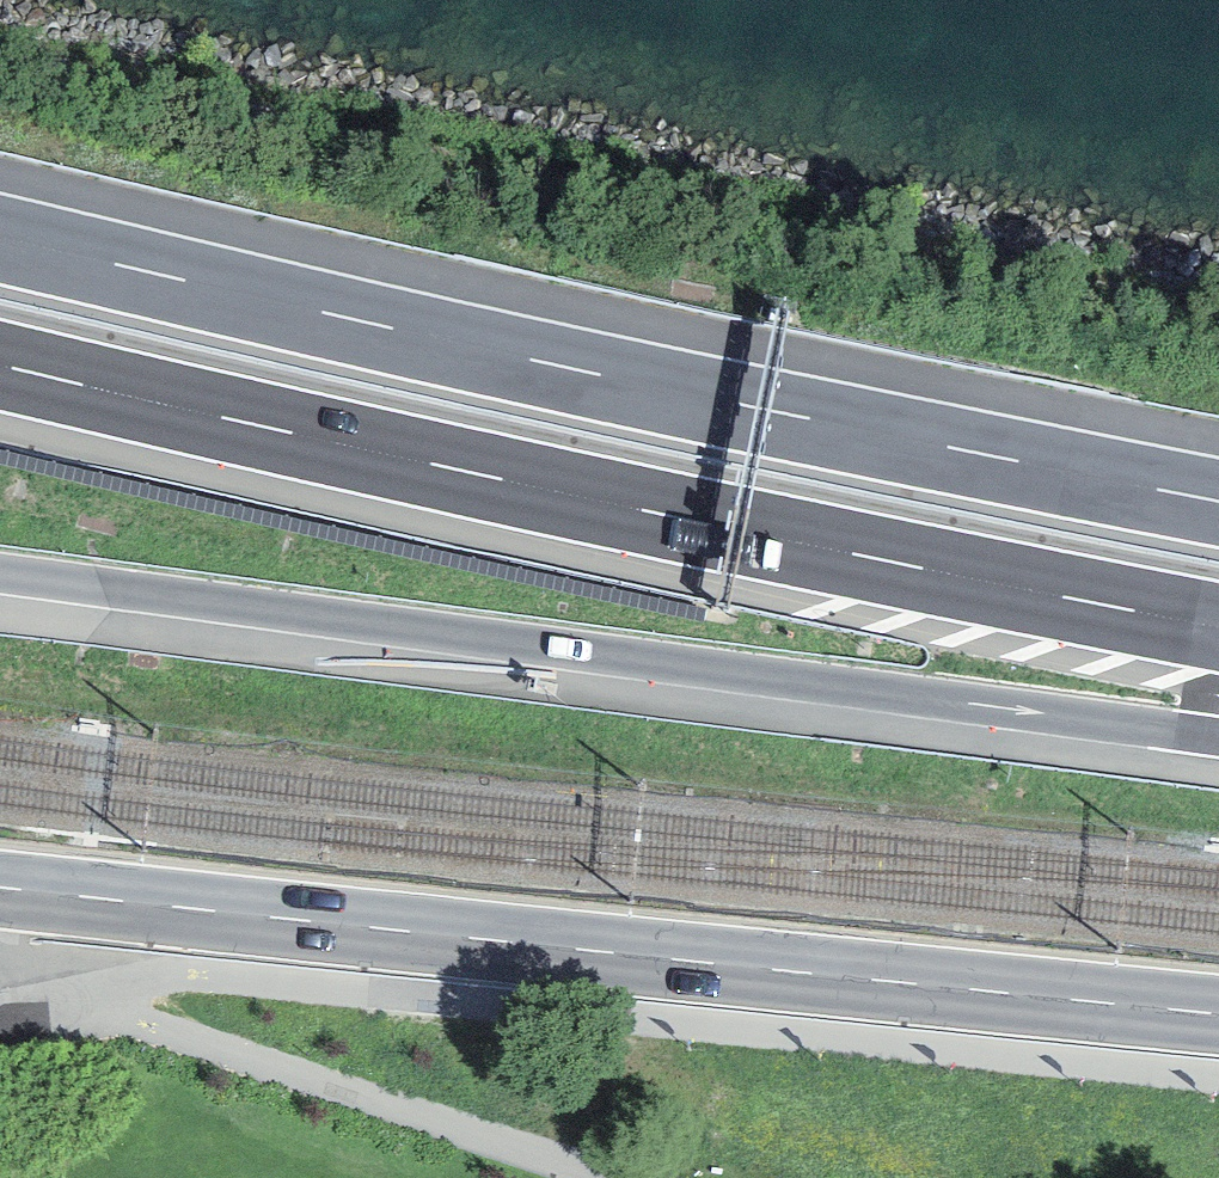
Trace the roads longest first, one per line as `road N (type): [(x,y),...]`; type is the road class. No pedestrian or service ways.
road 1 (motorway): [(1218,501),(706,396),(0,236)]
road 2 (motorway): [(0,365),(707,525),(1218,626)]
road 3 (motorway): [(0,572),(1218,737)]
road 4 (primary): [(1218,1012),(0,887)]

